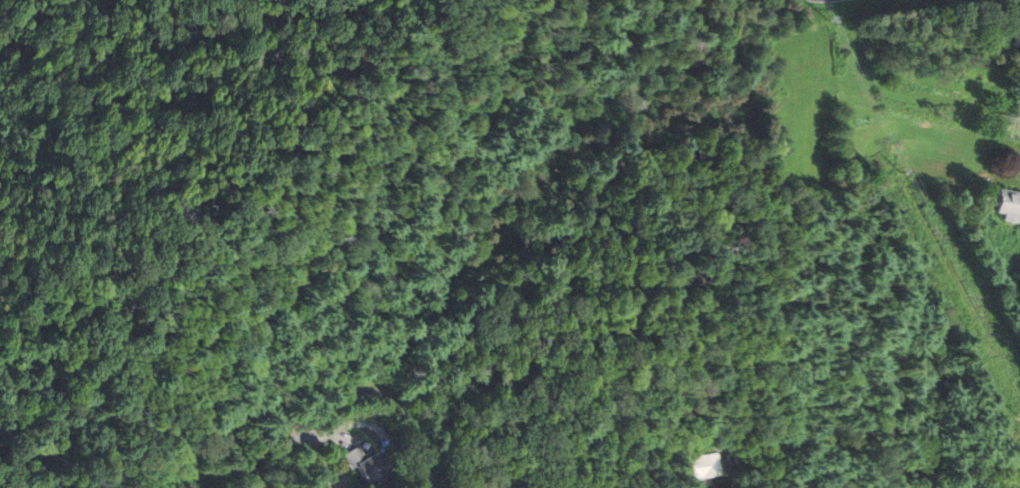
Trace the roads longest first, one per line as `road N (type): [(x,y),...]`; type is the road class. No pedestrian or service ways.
road 1 (residential): [(431,487),(420,422),(404,400),(380,391),(346,393),(313,420),(309,439),(327,487)]

